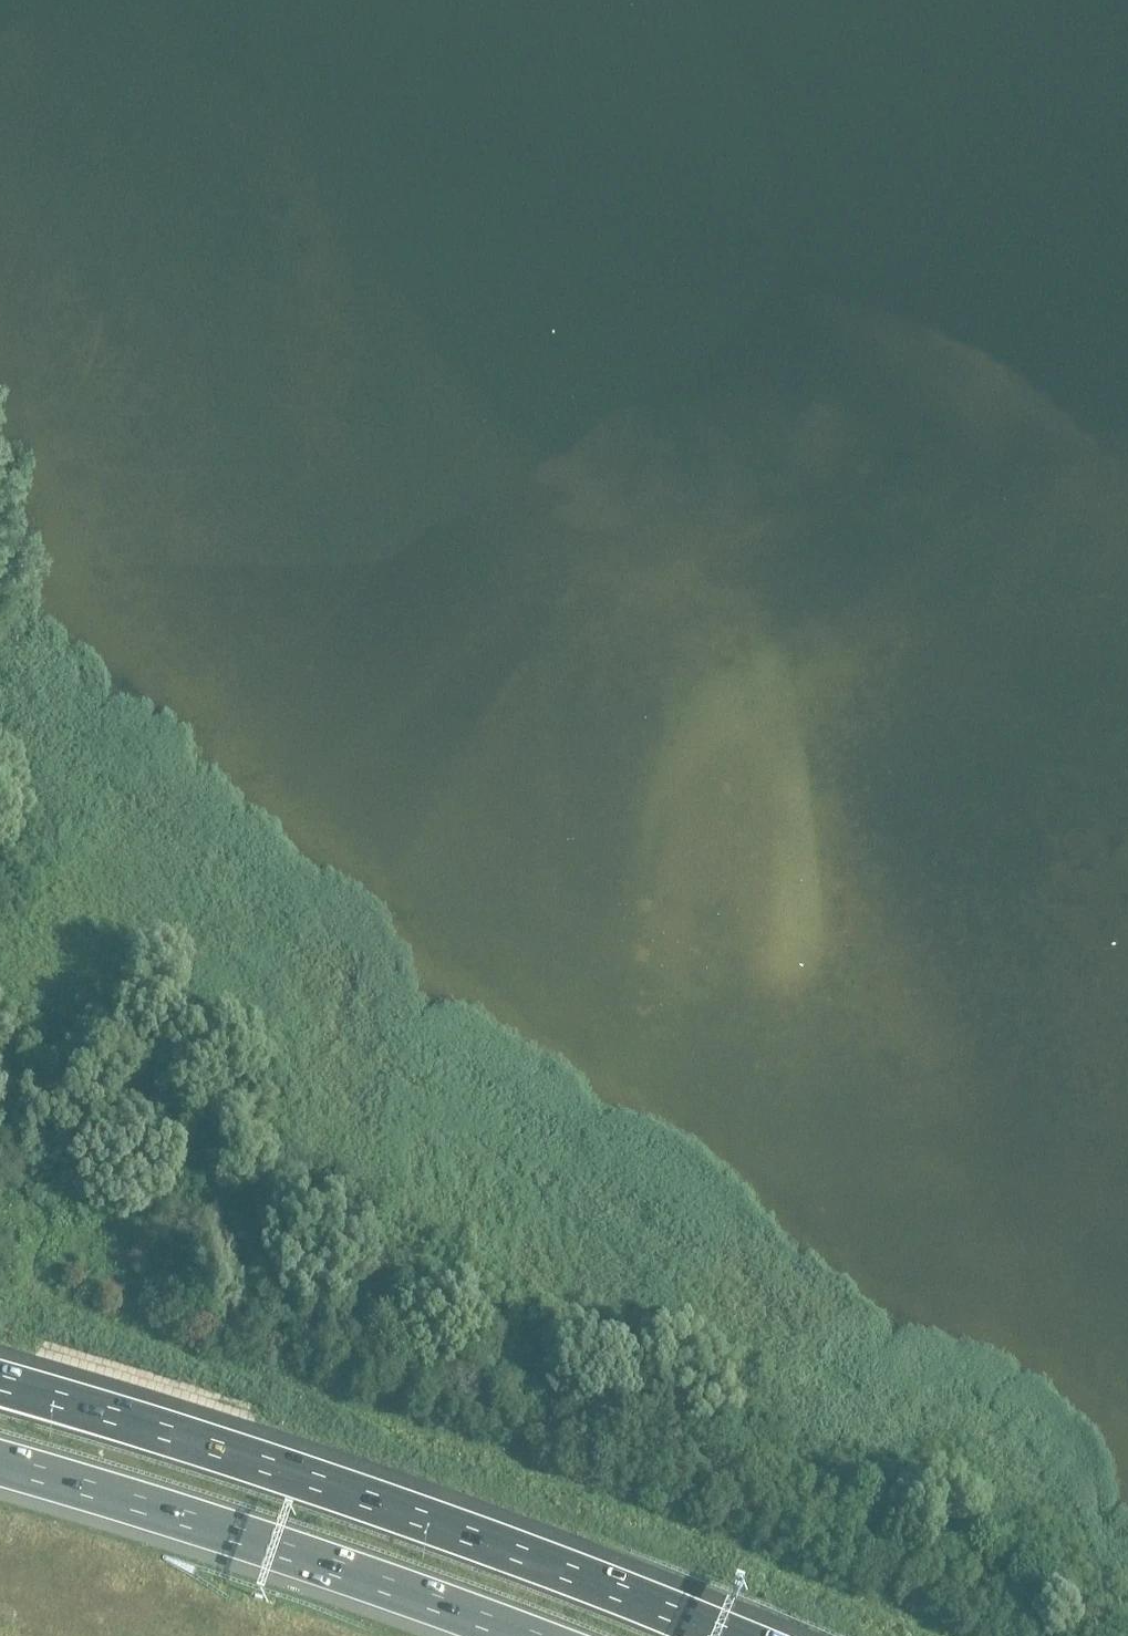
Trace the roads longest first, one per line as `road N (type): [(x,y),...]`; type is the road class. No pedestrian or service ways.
road 1 (motorway): [(728,1635),(367,1499),(0,1381)]
road 2 (motorway): [(0,1456),(516,1635)]

